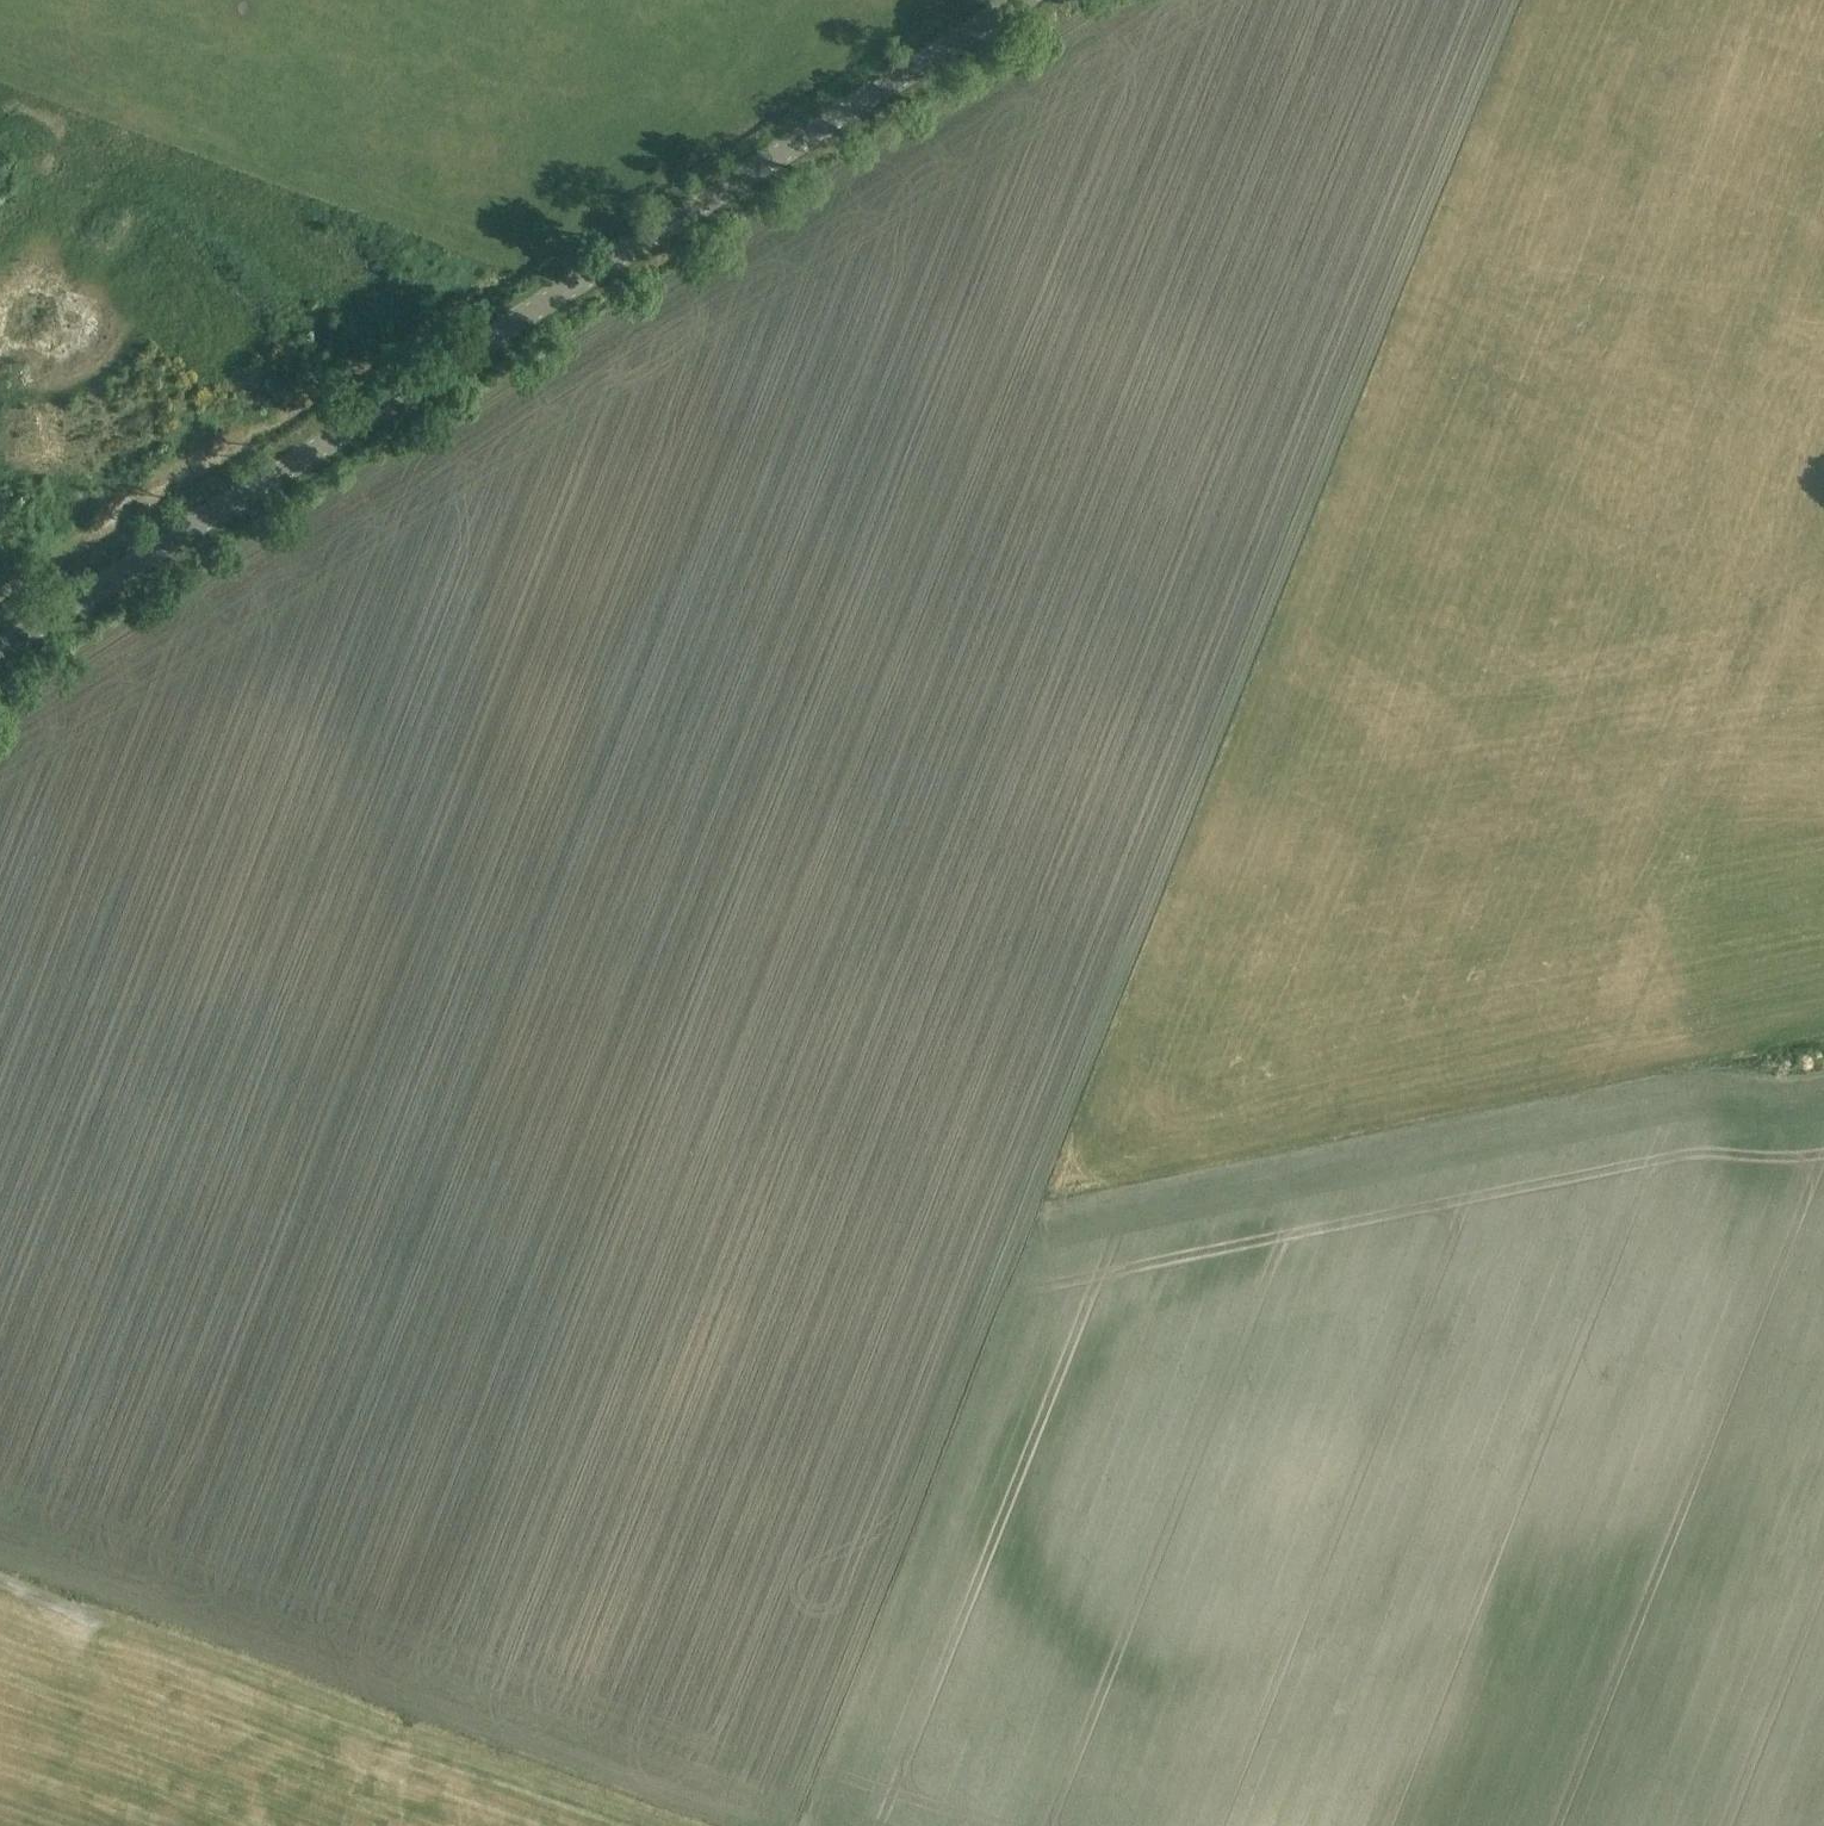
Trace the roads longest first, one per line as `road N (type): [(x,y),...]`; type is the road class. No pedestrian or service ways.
road 1 (unclassified): [(0,648),(1015,0)]
road 2 (track): [(679,1825),(0,1583)]

